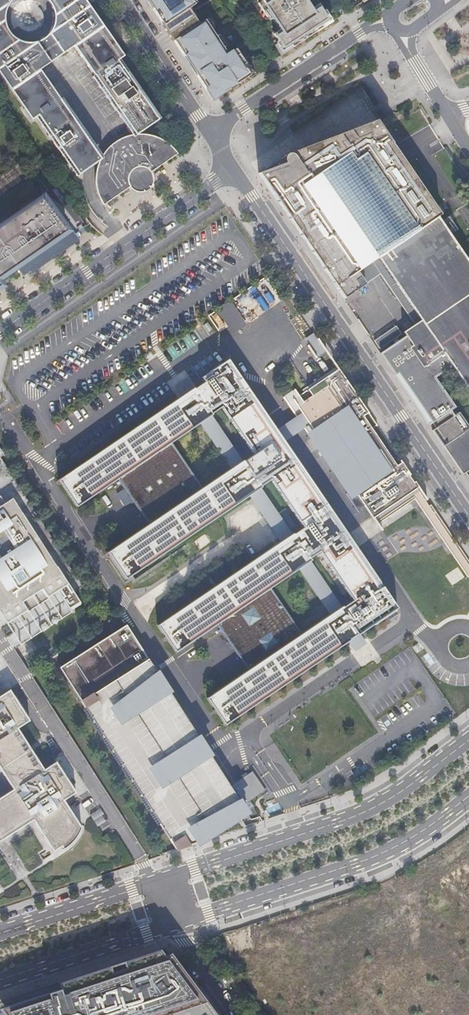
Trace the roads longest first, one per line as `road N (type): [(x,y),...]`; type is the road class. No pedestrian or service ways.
road 1 (tertiary): [(234,173),(468,520)]
road 2 (tertiary): [(468,740),(394,798),(345,820),(153,879)]
road 3 (tertiary): [(176,923),(390,850),(468,797)]
road 4 (residential): [(234,173),(0,332)]
road 5 (residential): [(384,18),(206,132)]
road 6 (tertiary): [(0,983),(176,923)]
road 7 (tertiary): [(153,879),(0,928)]
road 8 (tertiary): [(119,0),(206,132)]
road 9 (residential): [(468,148),(397,35)]

